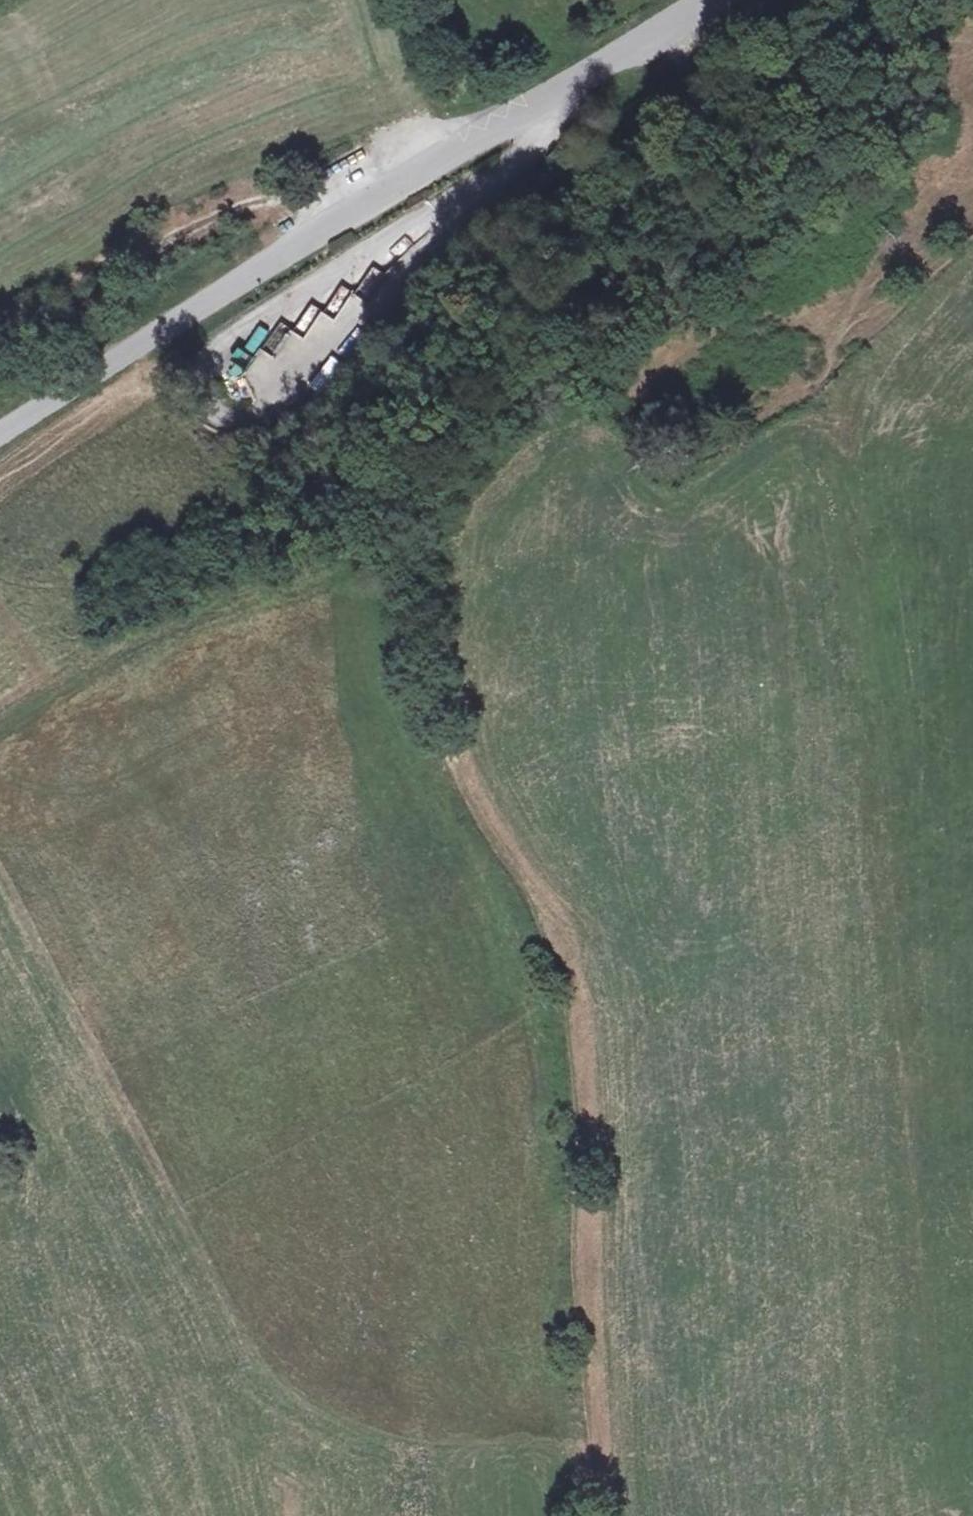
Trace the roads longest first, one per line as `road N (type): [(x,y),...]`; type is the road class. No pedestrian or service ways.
road 1 (tertiary): [(0,432),(139,337),(716,0)]
road 2 (track): [(311,235),(280,202),(268,201),(202,222),(0,335)]

